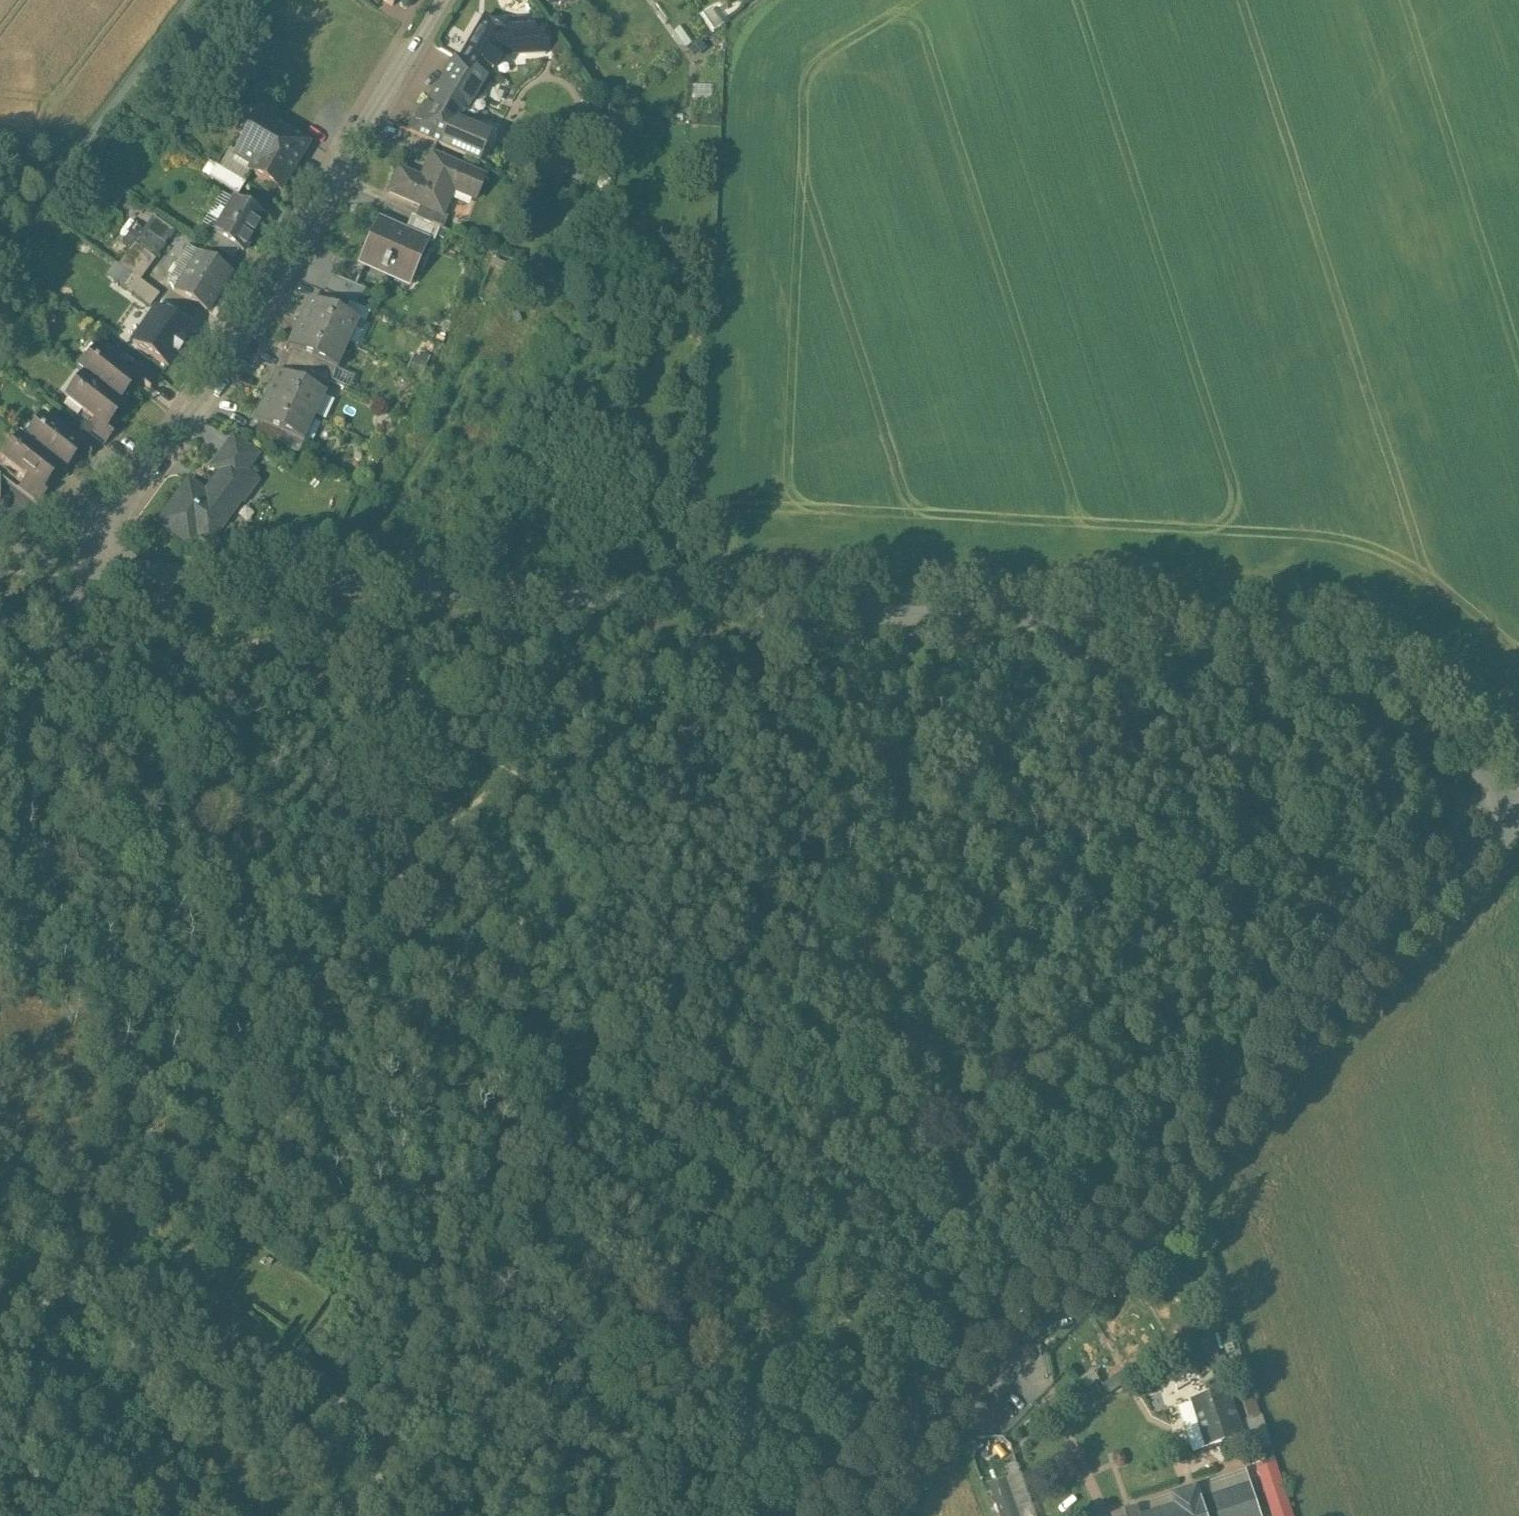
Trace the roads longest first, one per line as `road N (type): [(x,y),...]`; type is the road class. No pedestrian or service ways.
road 1 (unclassified): [(117,570),(1332,640),(1492,786),(1506,808)]
road 2 (unclassified): [(850,1515),(1500,833),(1506,808)]
road 3 (residential): [(108,525),(235,350),(440,0)]
road 4 (track): [(204,1315),(239,1266),(305,1311),(275,1355)]

